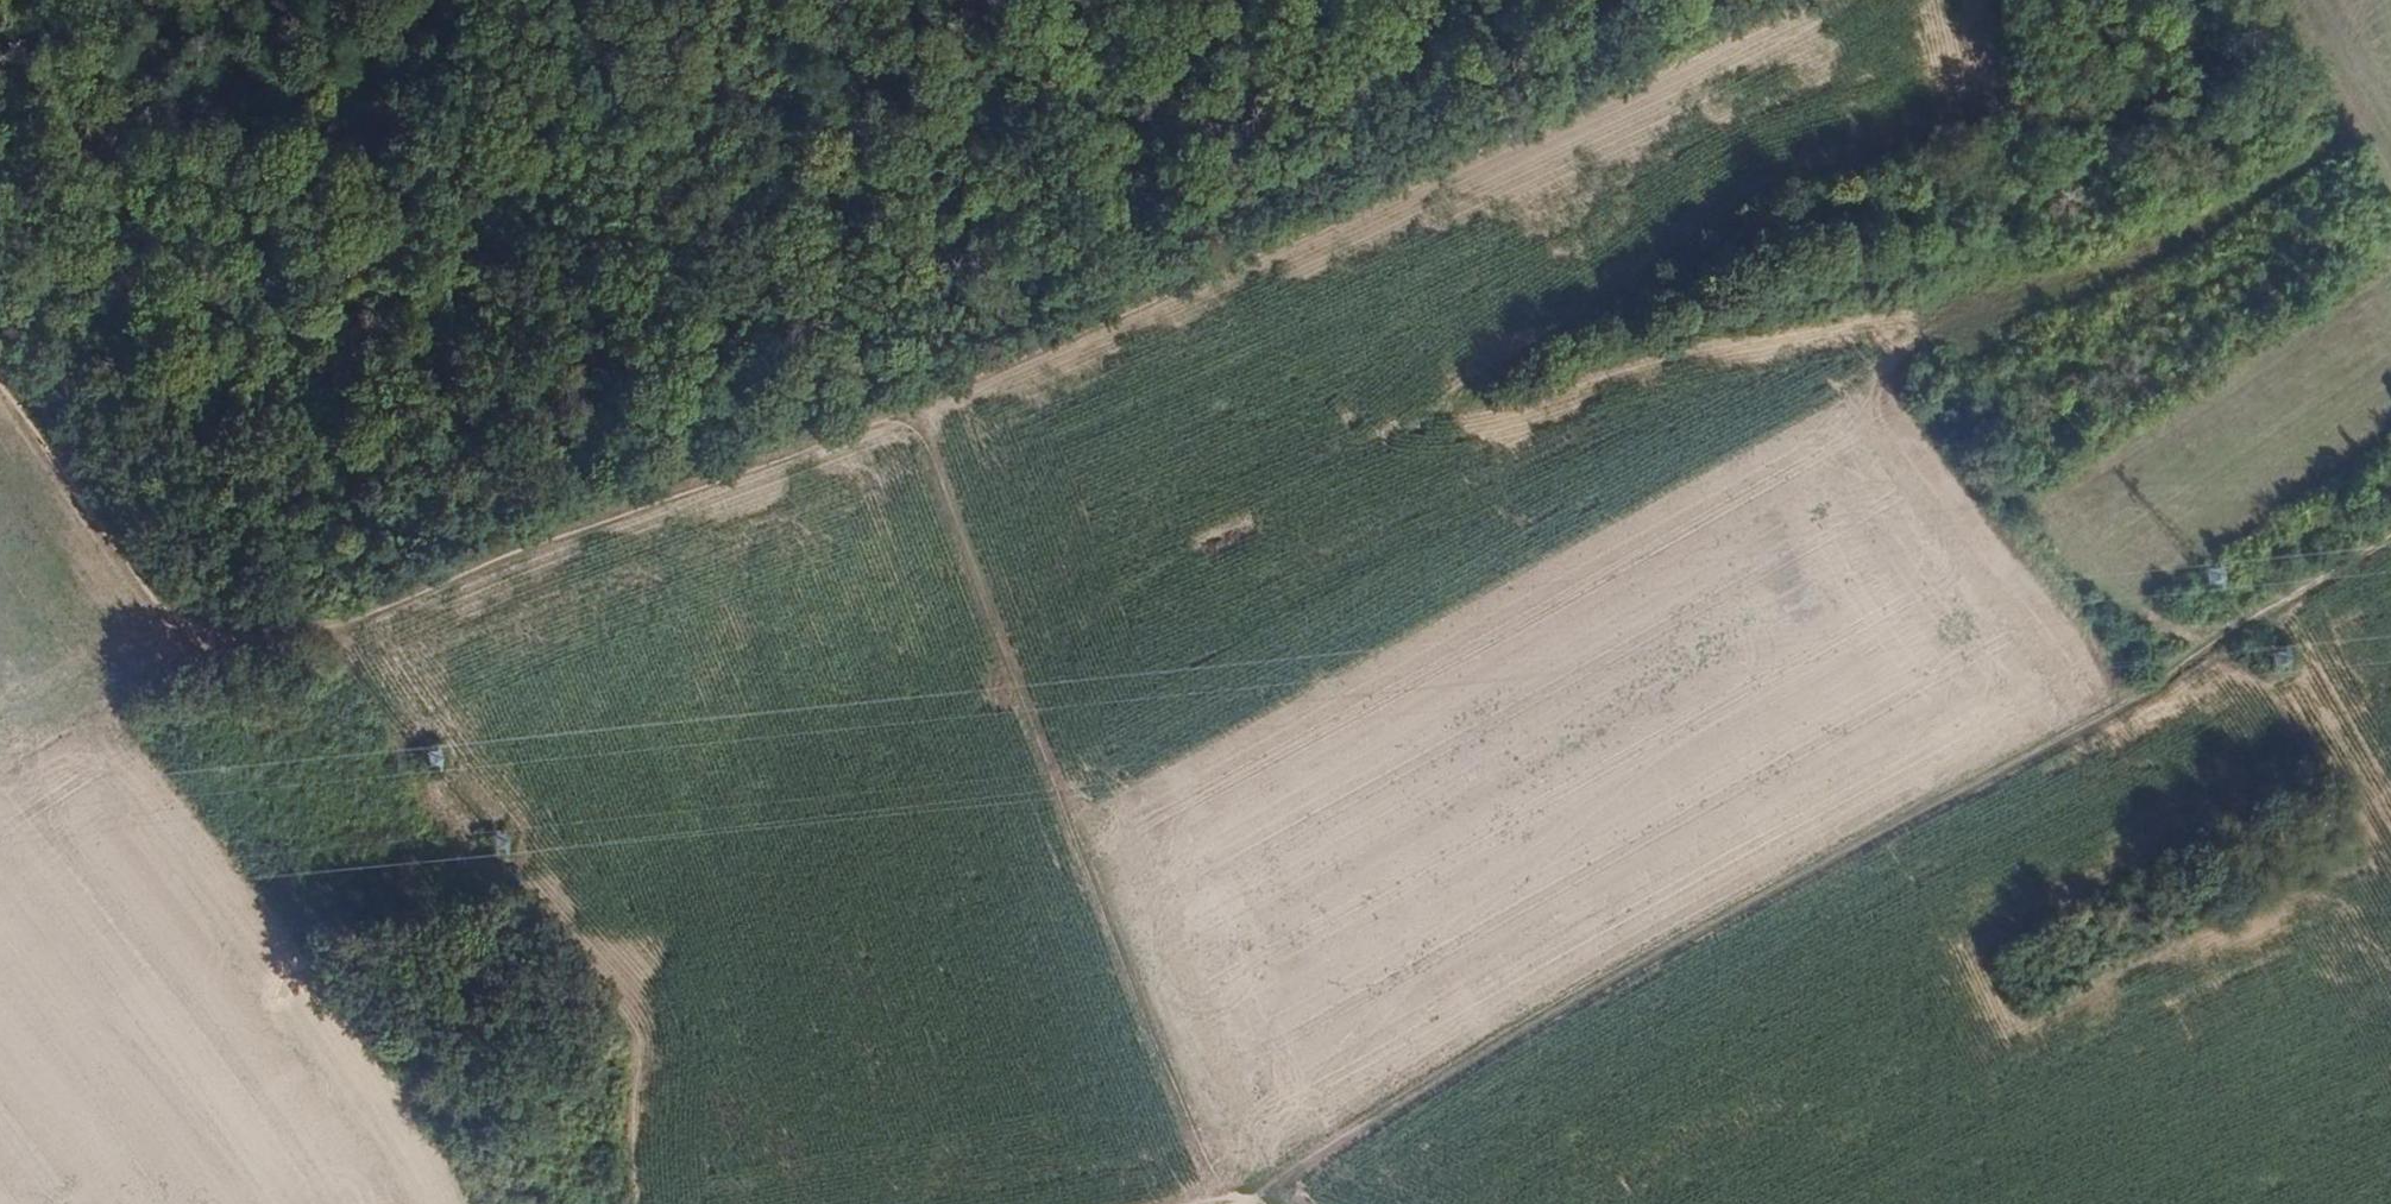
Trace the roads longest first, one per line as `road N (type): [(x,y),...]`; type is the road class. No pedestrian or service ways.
road 1 (track): [(2390,533),(1254,1203)]
road 2 (track): [(905,397),(360,614),(227,645),(174,622),(0,373)]
road 3 (track): [(1727,0),(905,397)]
road 4 (track): [(1226,1203),(905,397)]

